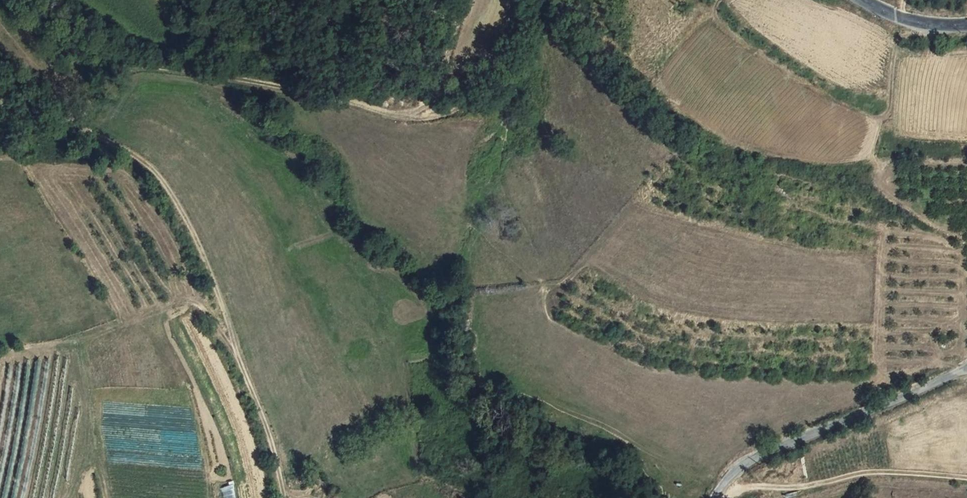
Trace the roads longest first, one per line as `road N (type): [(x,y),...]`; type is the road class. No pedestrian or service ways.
road 1 (track): [(286,497),(194,232),(141,160),(76,126),(125,66),(287,89),(406,116),(420,112),(449,82),(470,0)]
road 2 (unclassified): [(714,497),(754,460),(966,368)]
road 3 (track): [(406,116),(459,110),(533,0)]

